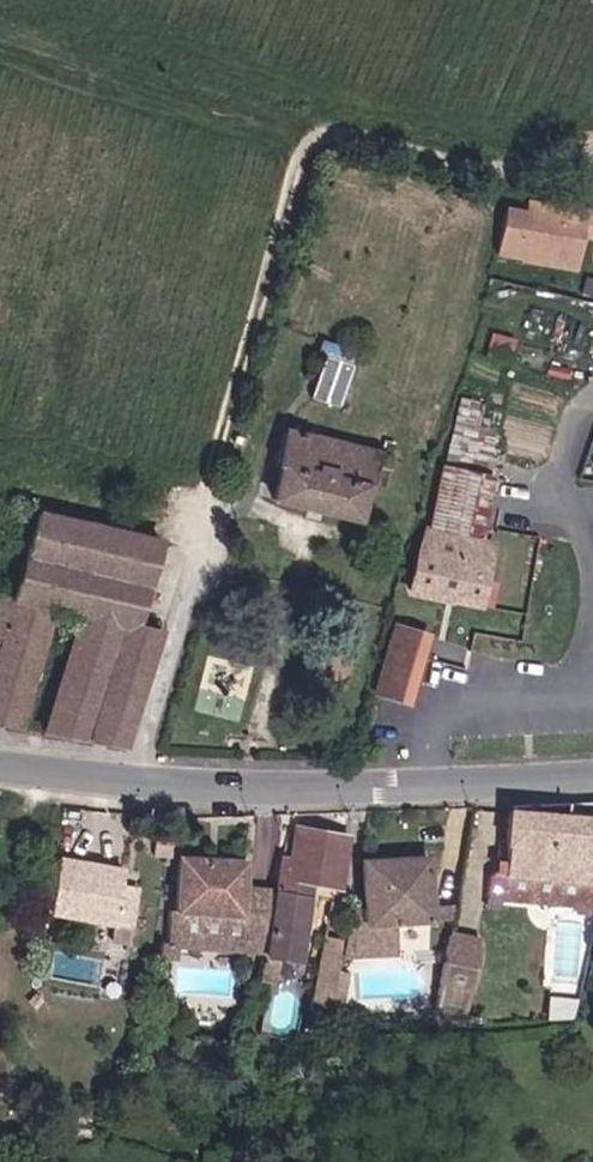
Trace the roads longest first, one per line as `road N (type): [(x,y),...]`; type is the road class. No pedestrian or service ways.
road 1 (residential): [(0,768),(136,785),(345,789),(592,773)]
road 2 (track): [(331,131),(310,142),(295,176),(209,490)]
road 3 (track): [(0,21),(331,131)]

